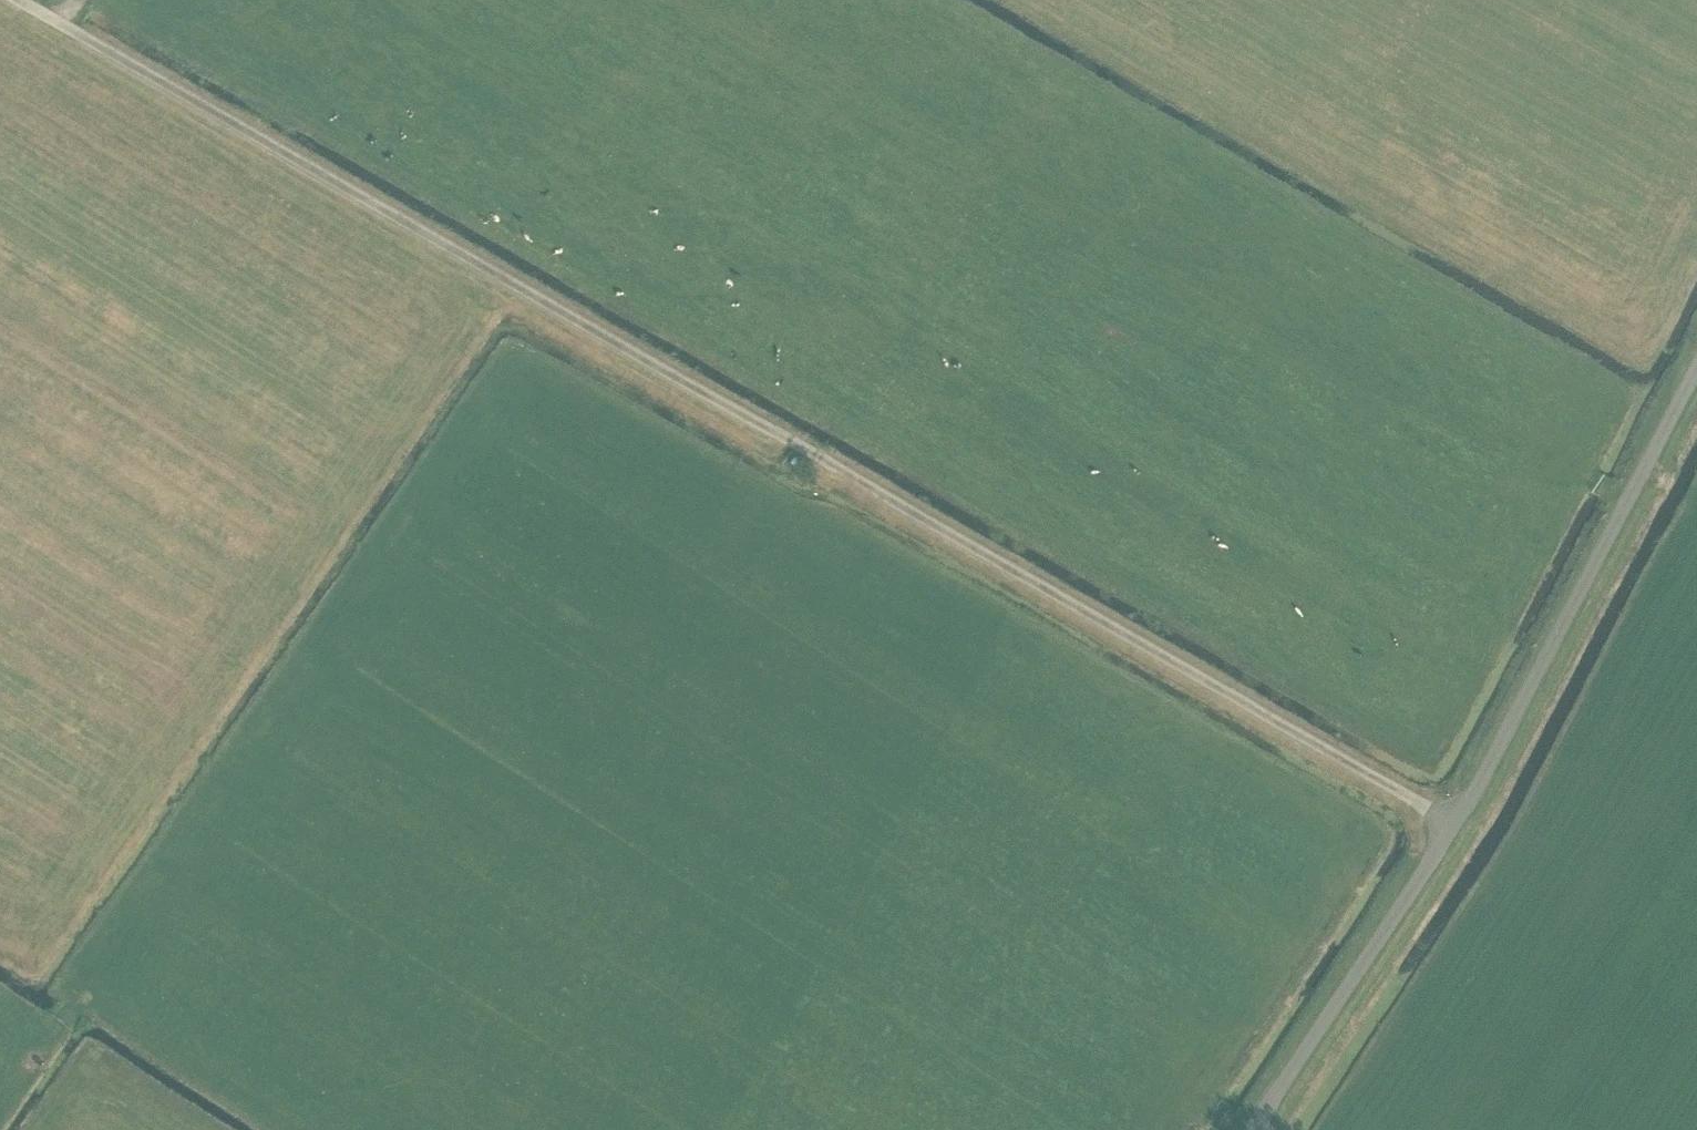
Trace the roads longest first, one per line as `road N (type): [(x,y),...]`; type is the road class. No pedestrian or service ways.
road 1 (unclassified): [(1255,1129),(1475,787),(1696,365)]

